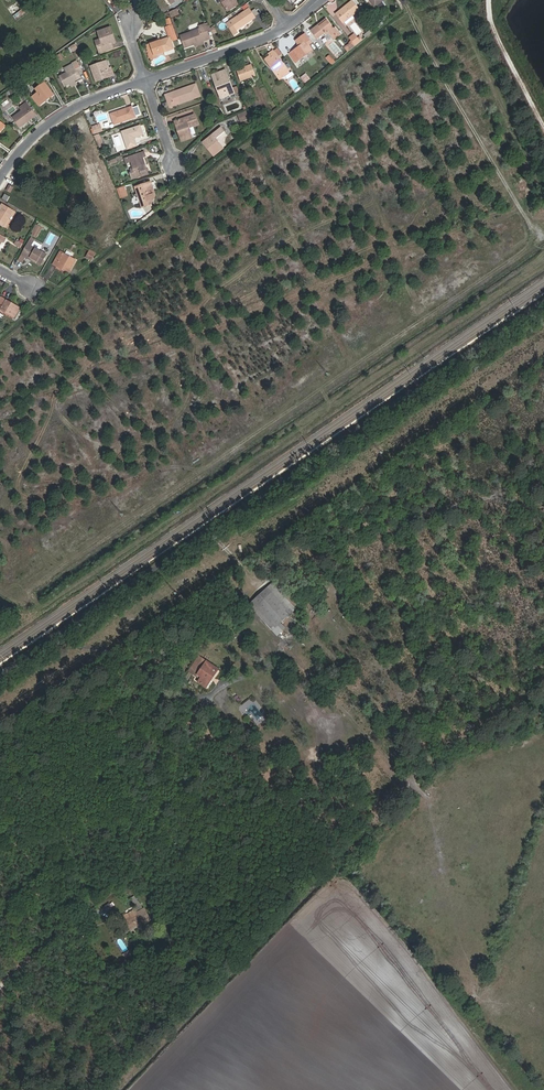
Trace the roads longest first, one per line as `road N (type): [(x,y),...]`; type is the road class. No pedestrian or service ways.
road 1 (unclassified): [(543,315),(0,684)]
road 2 (residential): [(0,182),(57,117),(144,79)]
road 3 (residential): [(144,79),(287,25)]

